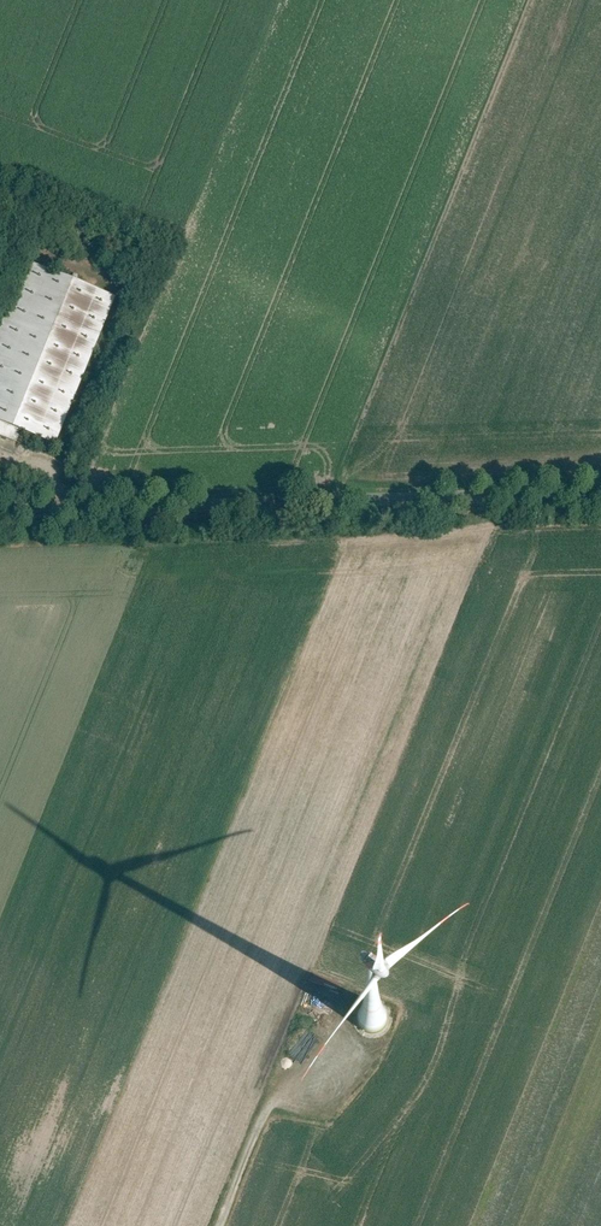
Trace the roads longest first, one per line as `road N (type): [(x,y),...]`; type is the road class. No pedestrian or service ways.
road 1 (tertiary): [(600,498),(0,515)]
road 2 (track): [(219,1225),(269,1107),(343,1074)]

